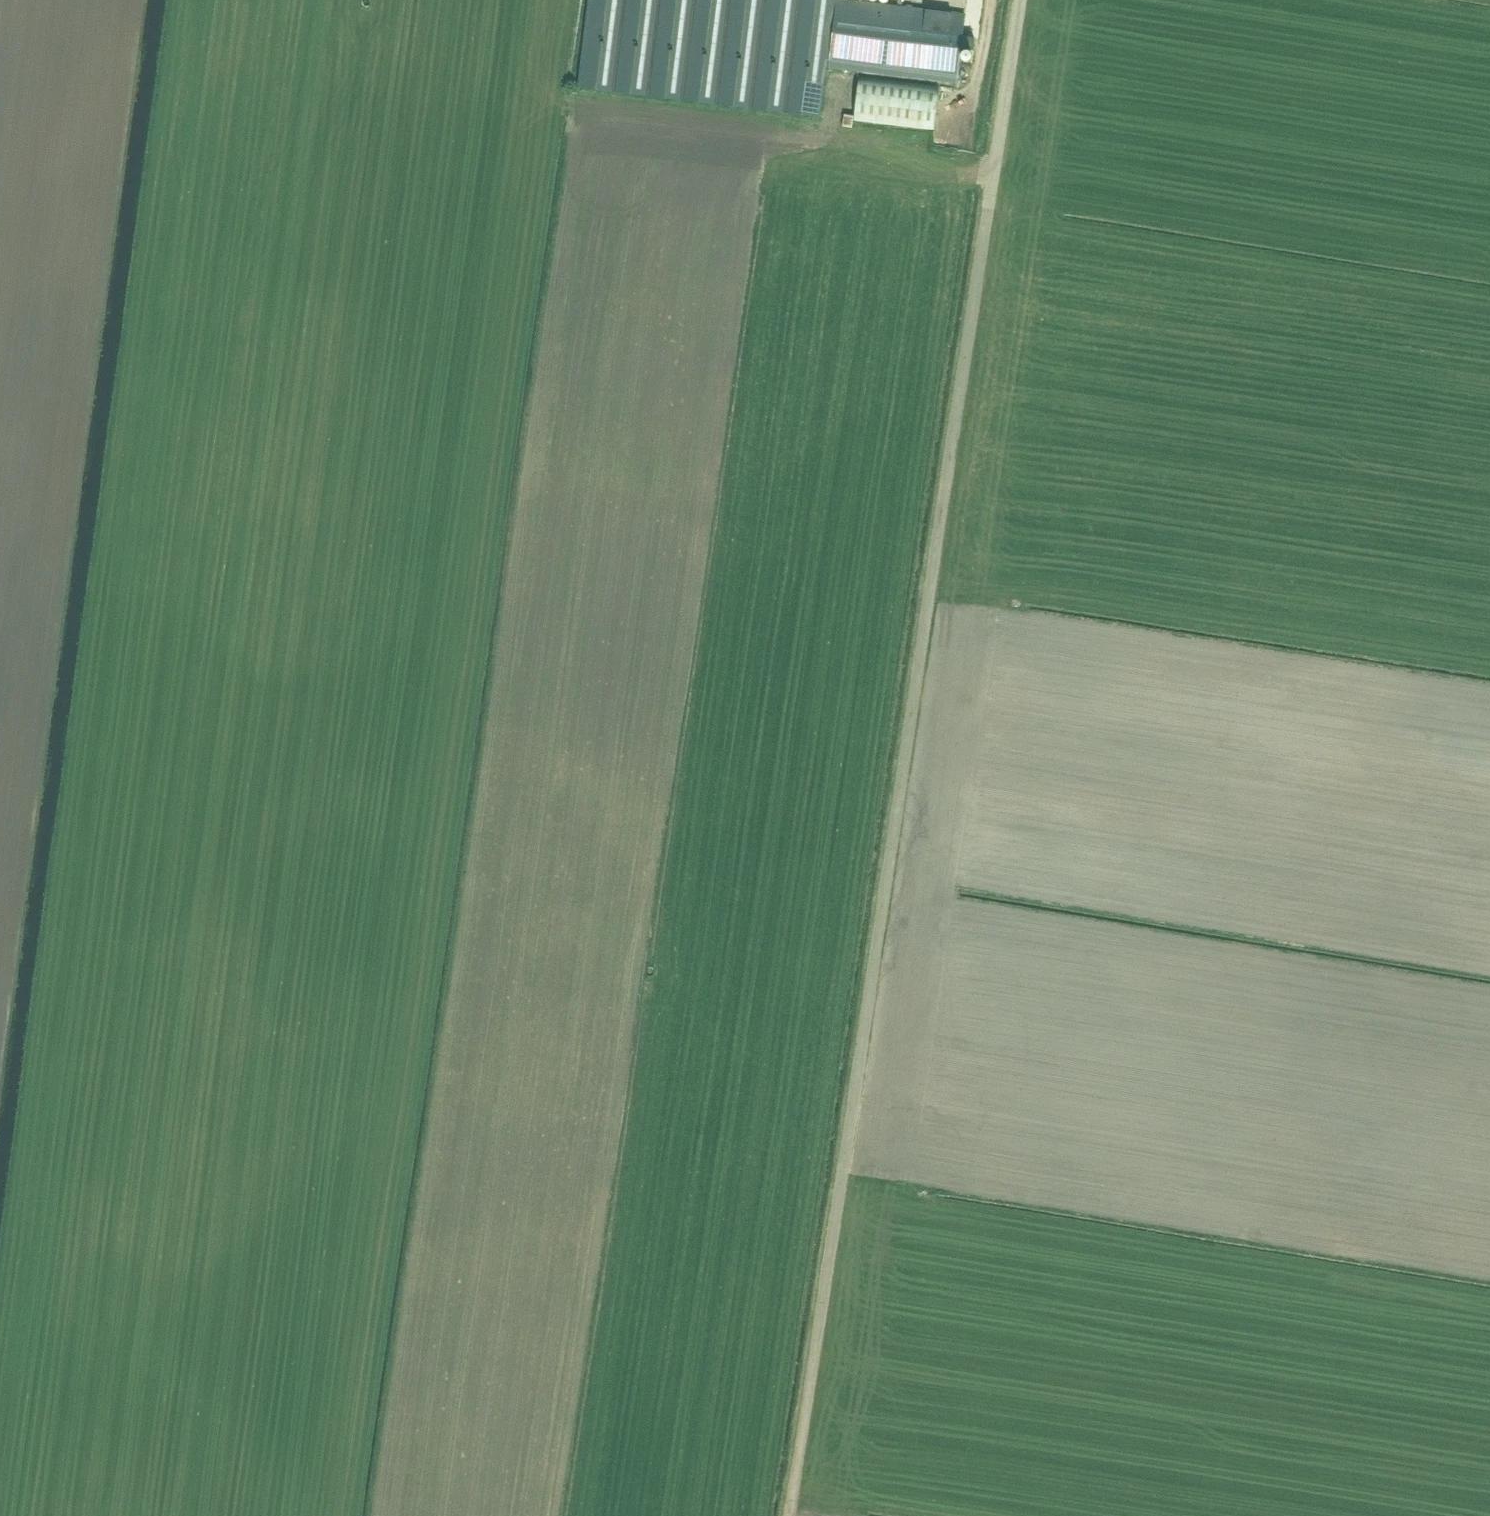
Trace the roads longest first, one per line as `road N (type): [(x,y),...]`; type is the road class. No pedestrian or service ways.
road 1 (track): [(790,1515),(1018,0)]

